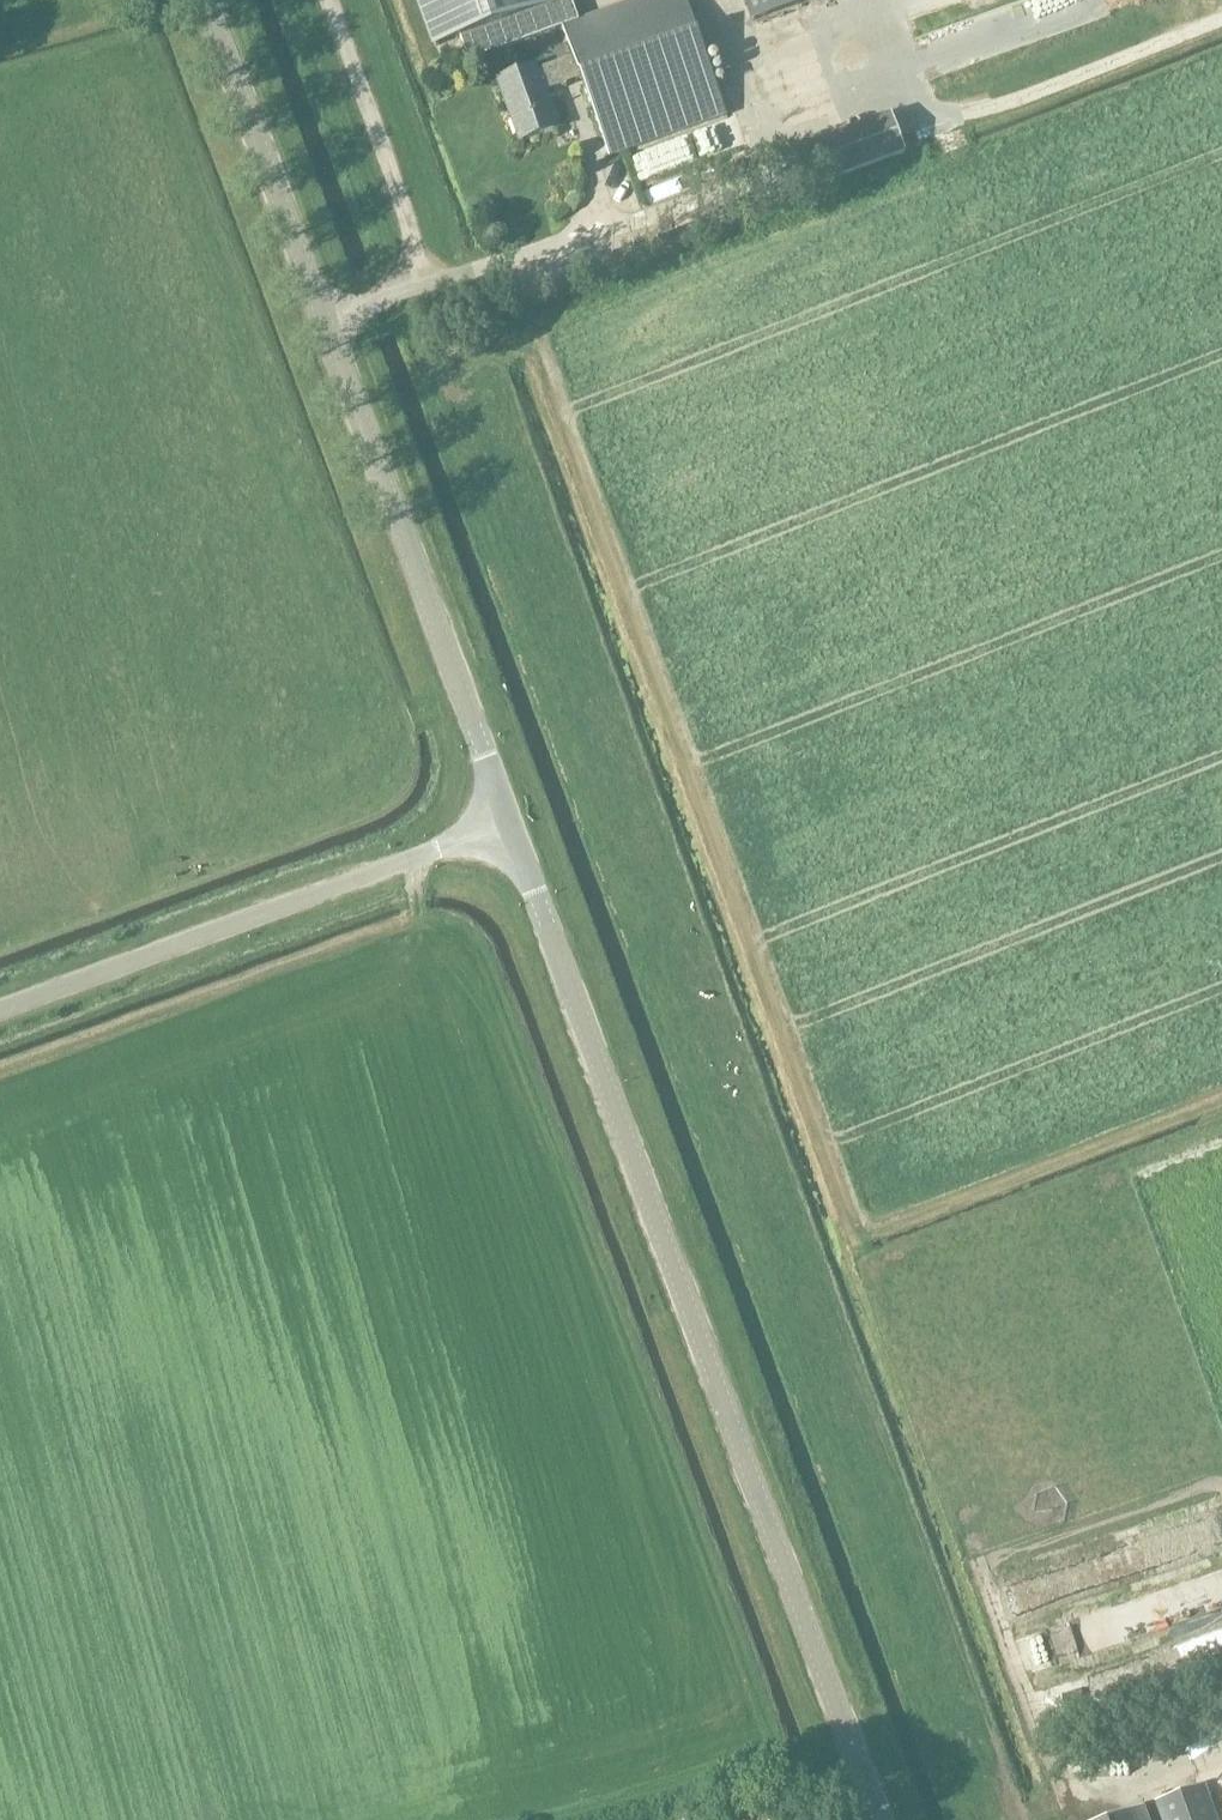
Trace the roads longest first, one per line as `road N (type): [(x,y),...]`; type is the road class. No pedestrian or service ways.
road 1 (secondary): [(878,1819),(509,824)]
road 2 (secondary): [(509,824),(205,0)]
road 3 (unclassified): [(0,1010),(509,824)]

